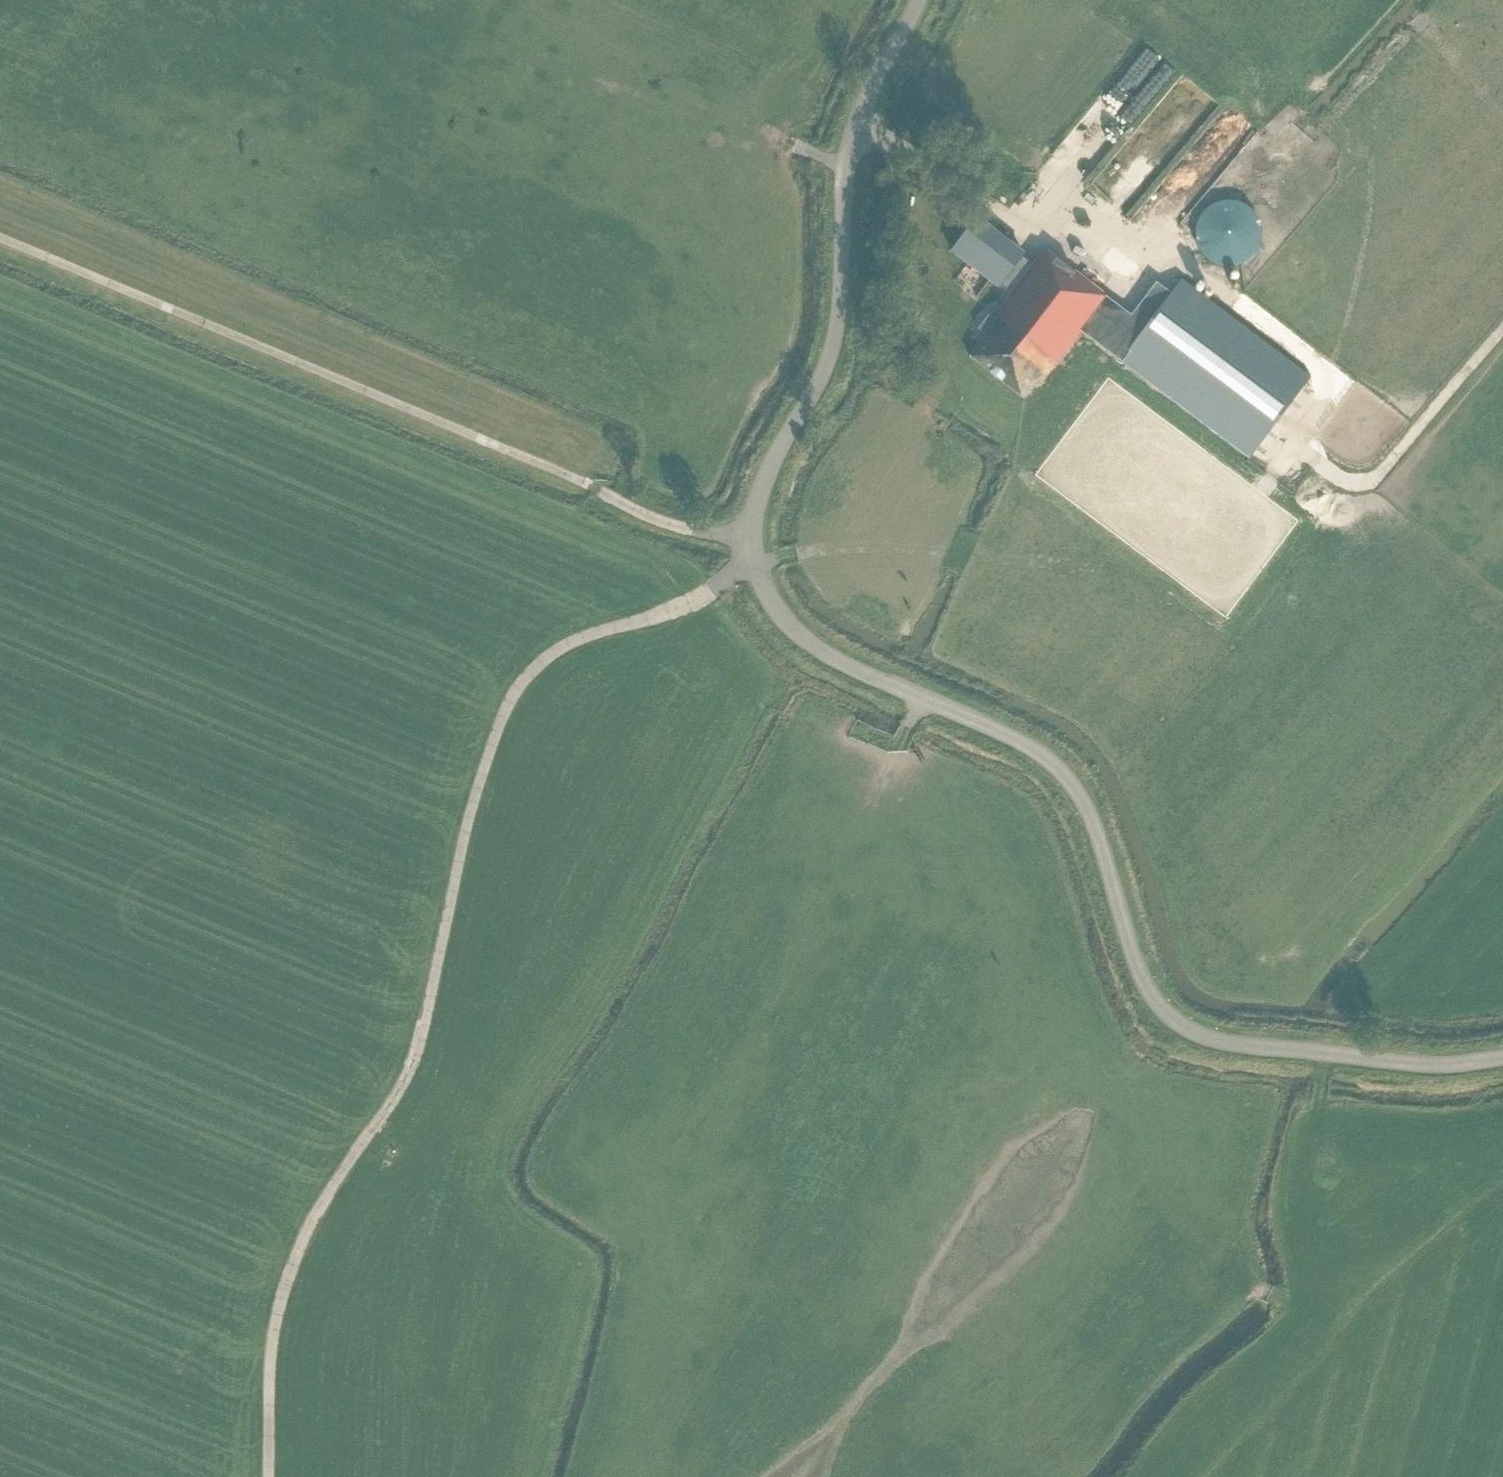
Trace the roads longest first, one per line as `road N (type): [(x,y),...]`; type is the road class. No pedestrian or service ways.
road 1 (tertiary): [(1502,1059),(1418,1066),(1216,1042),(1177,1023),(1147,992),(1088,811),(1055,765),(821,652),(761,585),(751,565),(755,506),(829,356),(844,176),(881,68),(918,0)]

